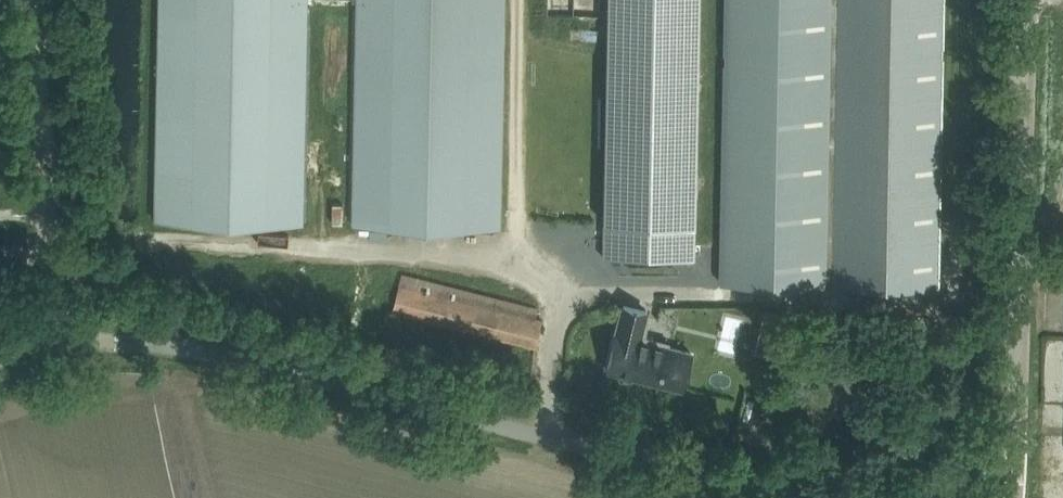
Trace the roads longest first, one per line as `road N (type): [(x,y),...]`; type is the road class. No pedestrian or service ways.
road 1 (unclassified): [(72,342),(184,347),(797,497)]
road 2 (tertiary): [(1011,497),(1028,0)]
road 3 (track): [(958,227),(957,0)]
road 4 (track): [(56,216),(42,0)]

